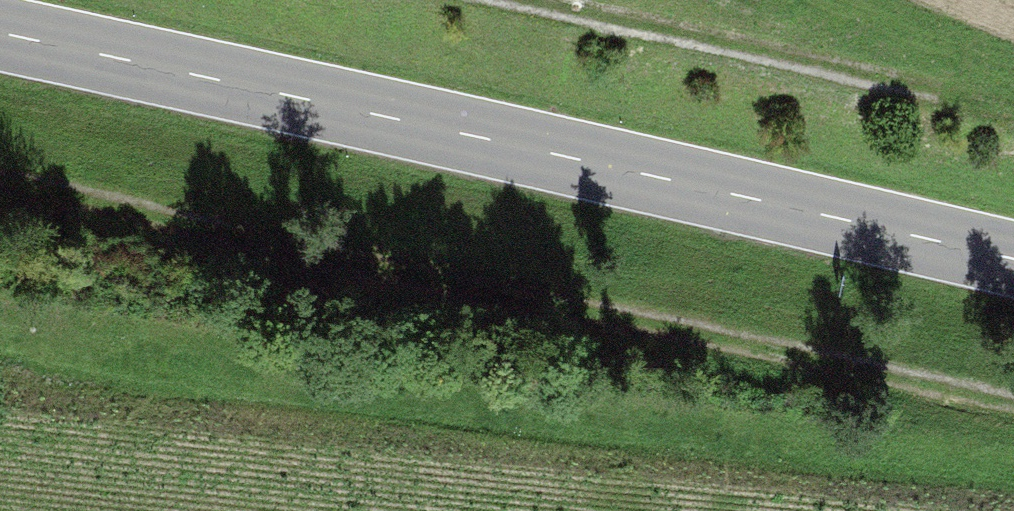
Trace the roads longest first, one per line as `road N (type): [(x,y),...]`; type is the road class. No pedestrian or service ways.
road 1 (primary): [(1013,262),(0,36)]
road 2 (track): [(1013,397),(0,174)]
road 3 (track): [(466,0),(1013,111)]

